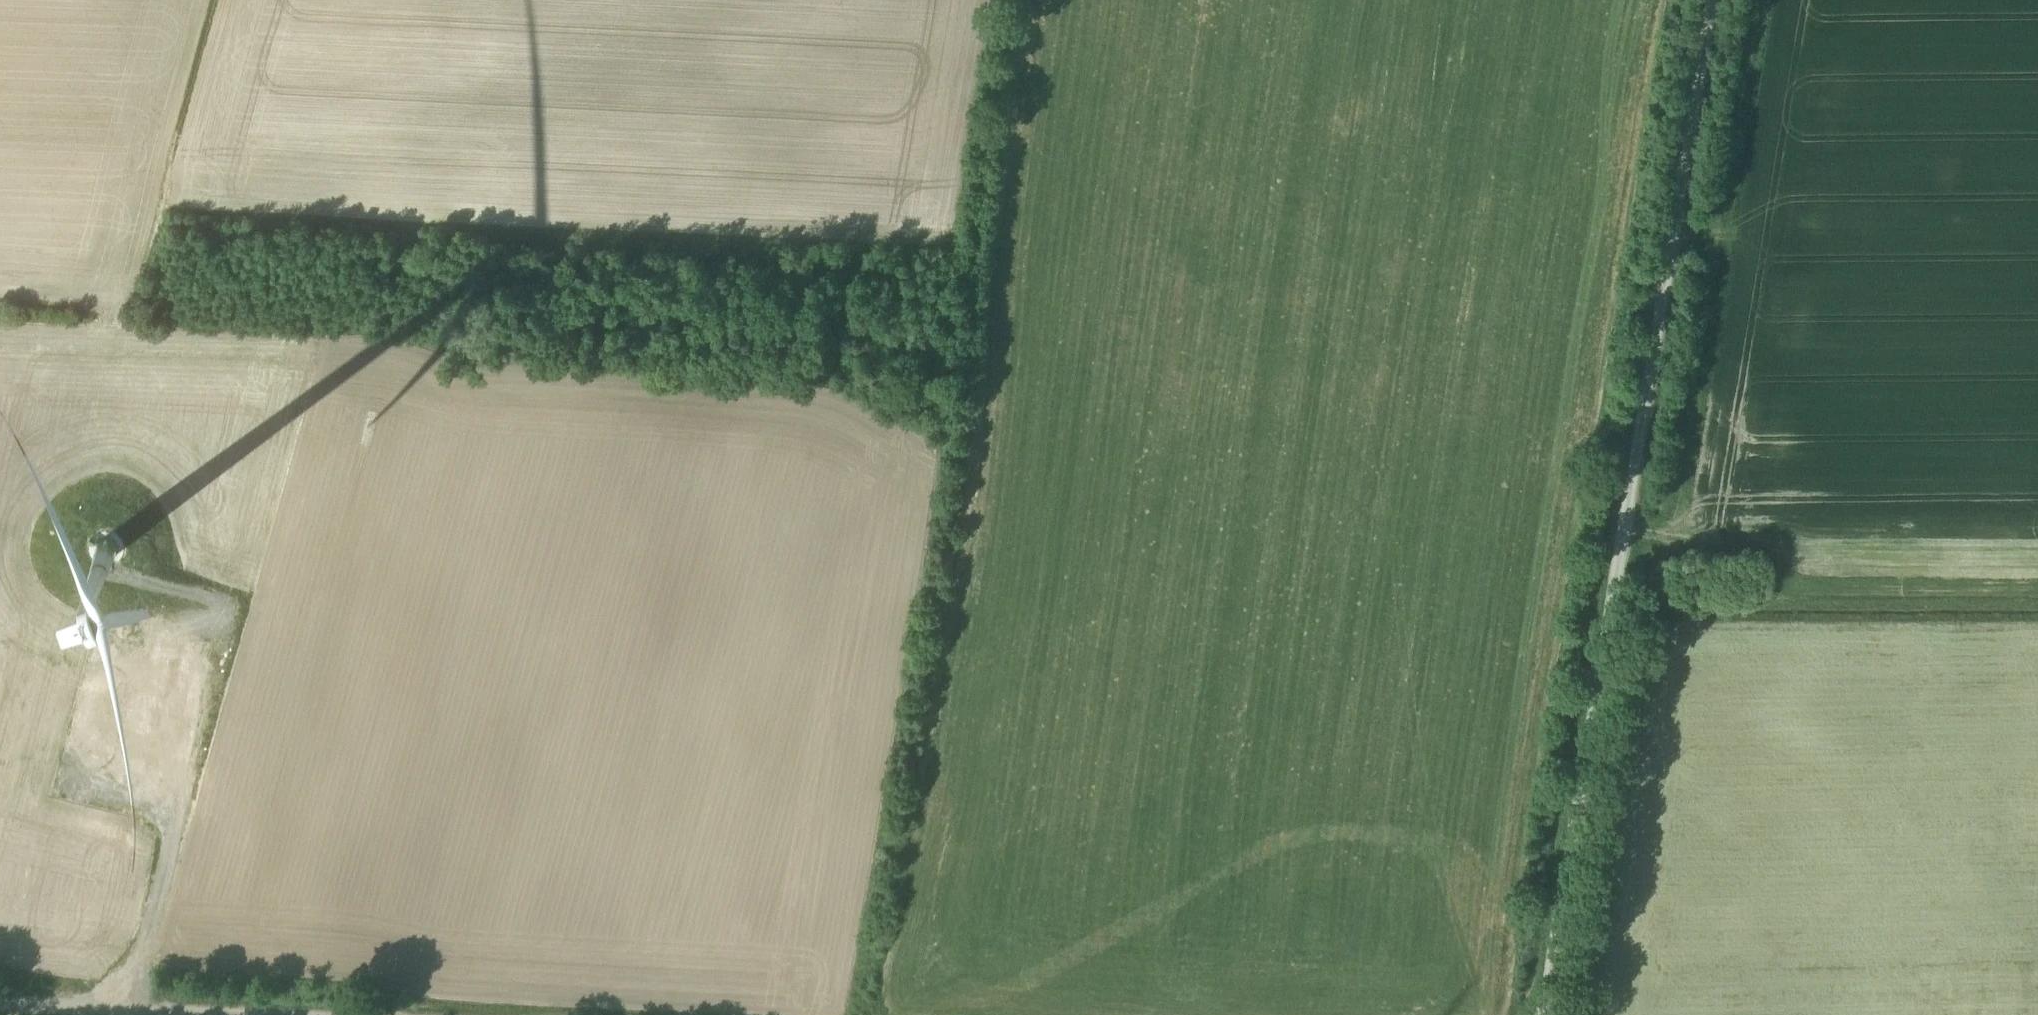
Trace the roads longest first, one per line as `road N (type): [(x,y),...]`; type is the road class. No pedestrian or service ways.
road 1 (unclassified): [(1703,0),(1521,1014)]
road 2 (unclassified): [(407,1014),(0,999)]

